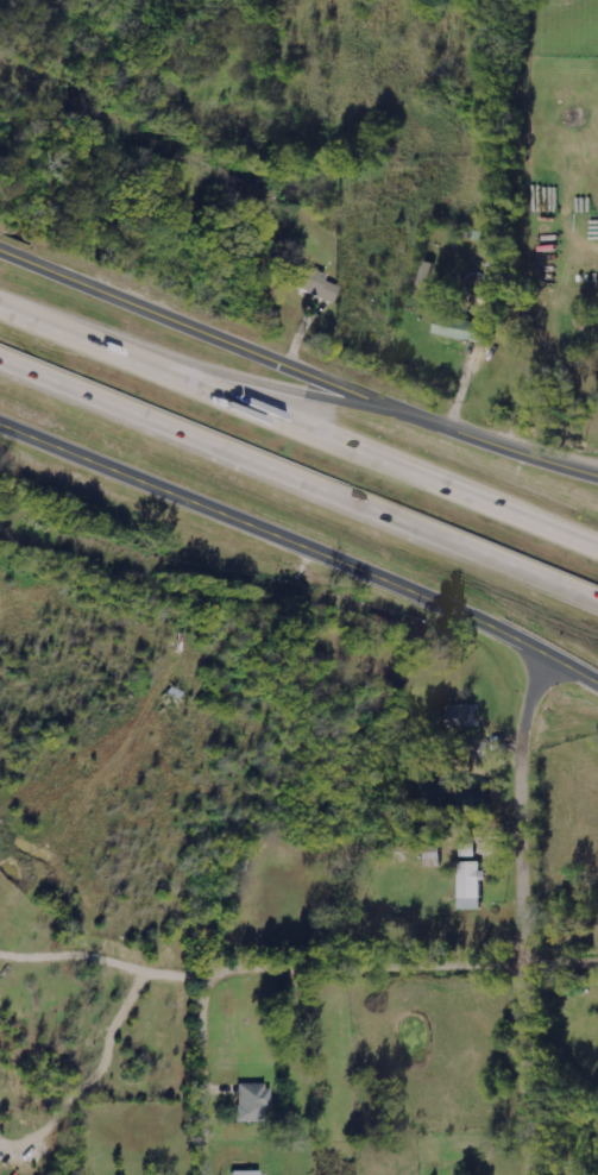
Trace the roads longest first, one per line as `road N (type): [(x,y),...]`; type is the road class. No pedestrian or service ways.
road 1 (tertiary): [(597,684),(346,564),(0,424)]
road 2 (motorway): [(597,543),(262,397),(95,346),(0,295)]
road 3 (motorway): [(0,357),(597,600)]
road 4 (residential): [(536,1174),(530,767),(549,655)]
road 5 (tertiary): [(426,421),(0,251)]
road 6 (residential): [(215,978),(232,970),(597,972)]
road 7 (motorway): [(426,421),(95,346)]
road 8 (residential): [(204,1174),(203,995),(215,978)]
road 9 (tertiary): [(597,476),(426,421)]

